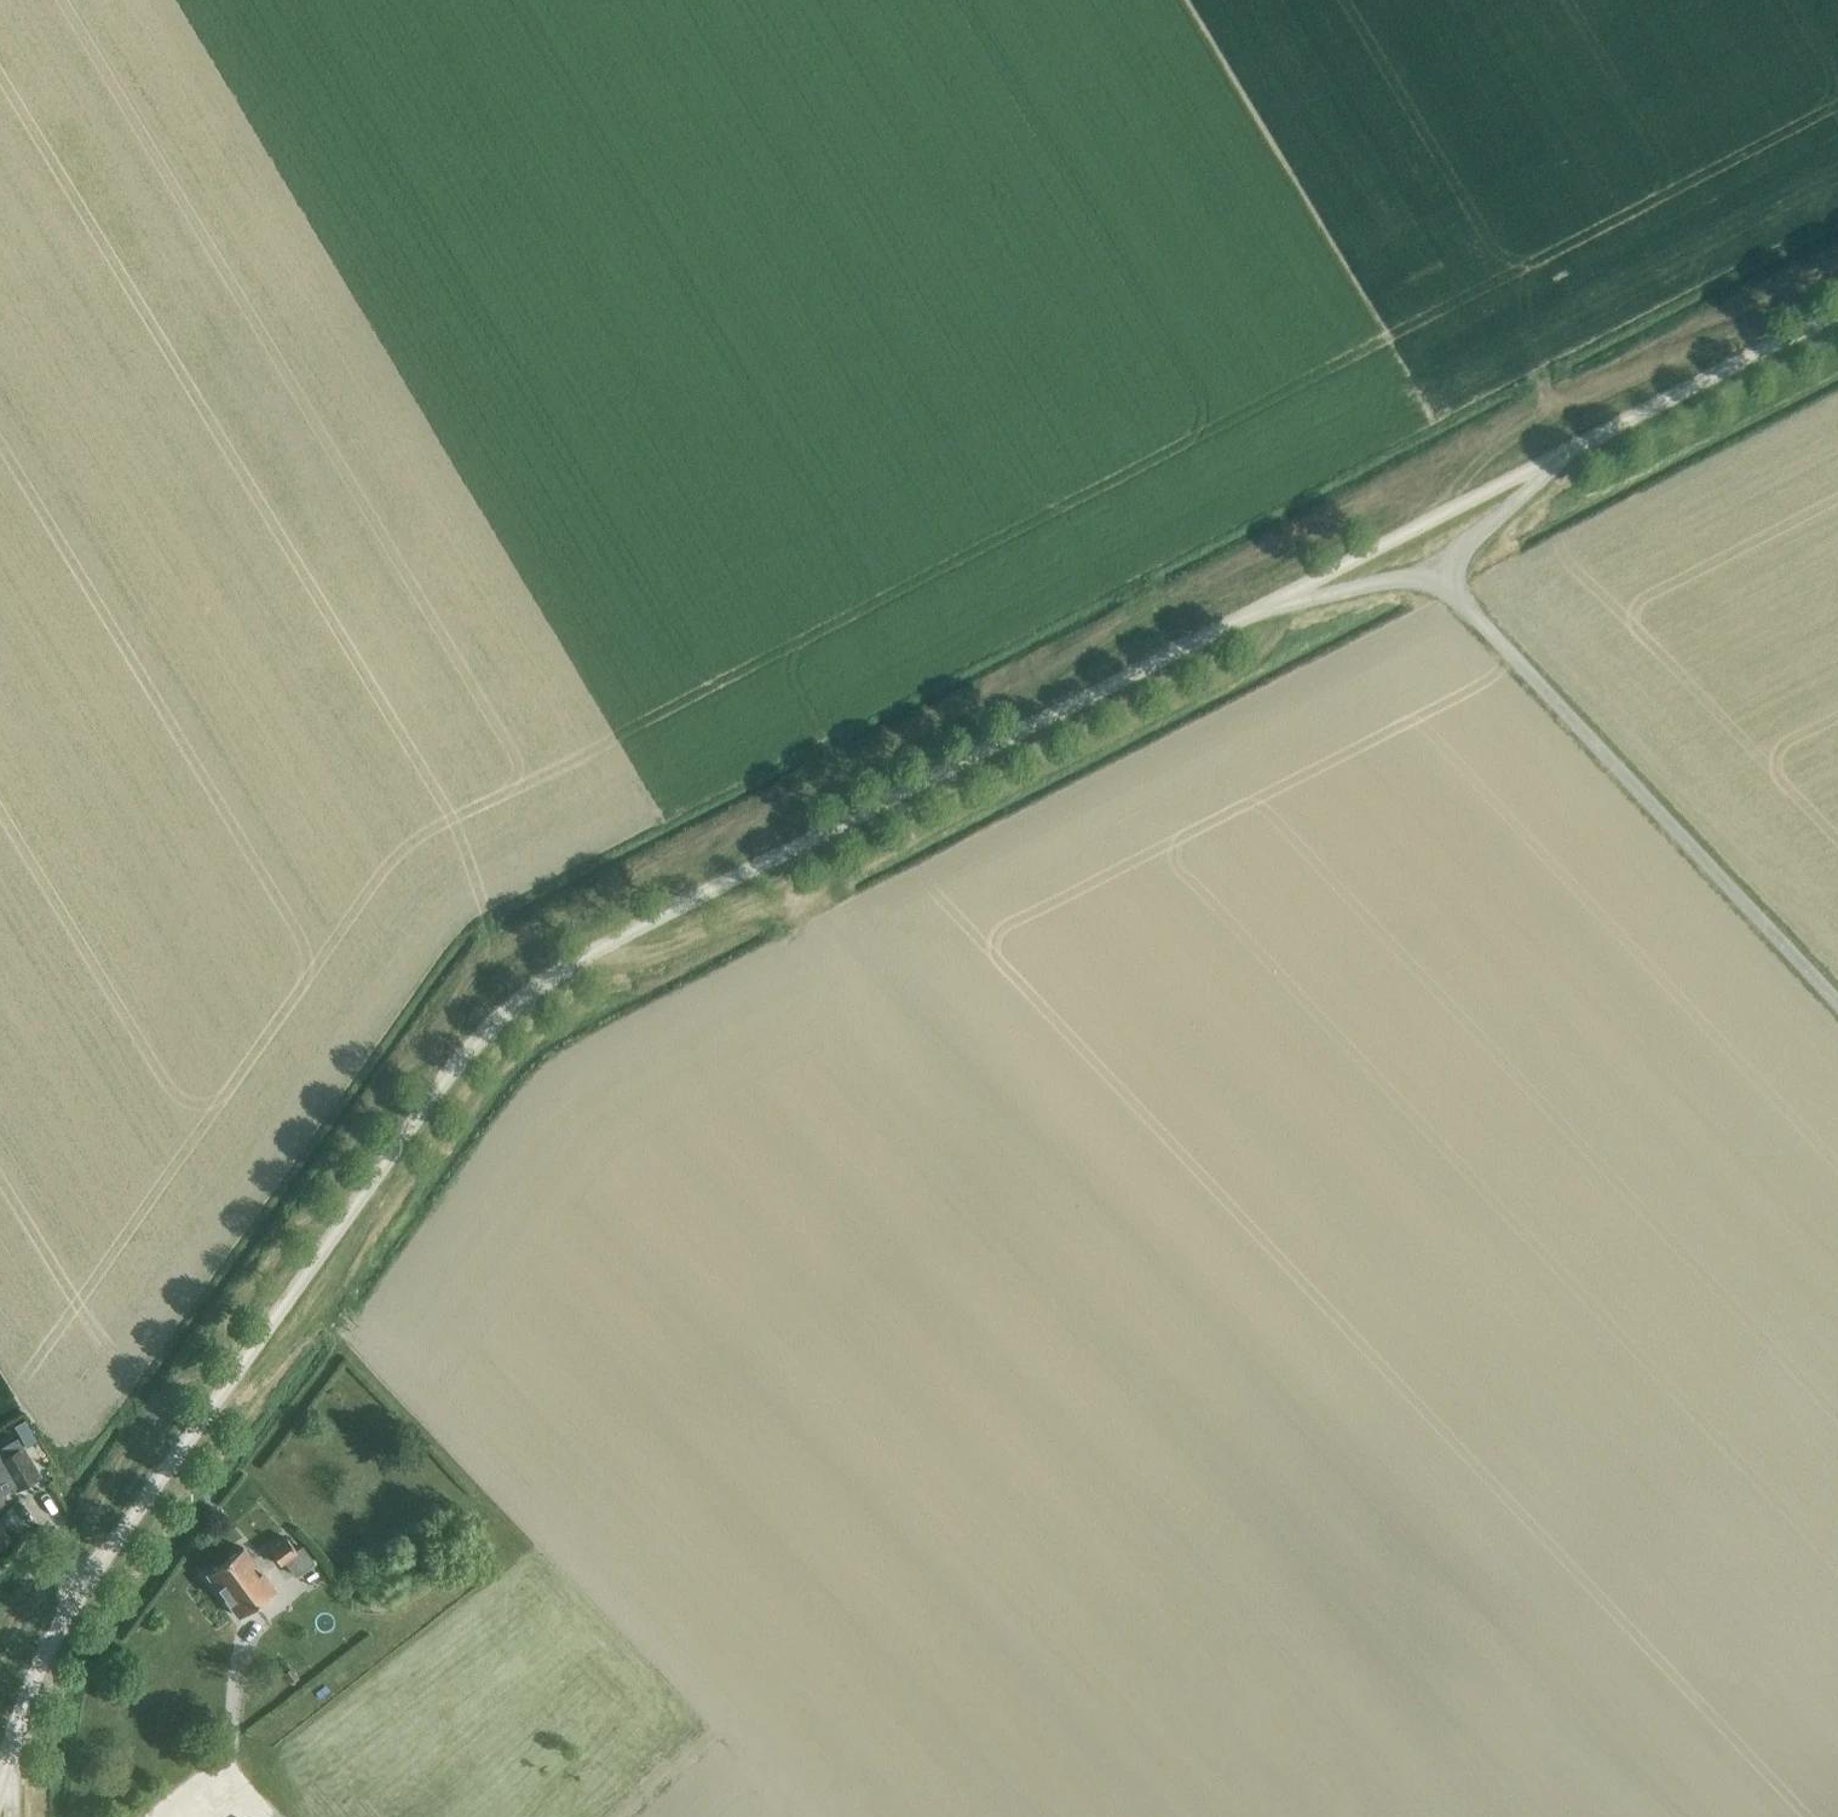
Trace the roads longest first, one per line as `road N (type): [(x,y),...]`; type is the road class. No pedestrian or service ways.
road 1 (unclassified): [(0,1790),(18,1719),(74,1599),(441,1085),(535,988),(574,961),(1837,313)]

